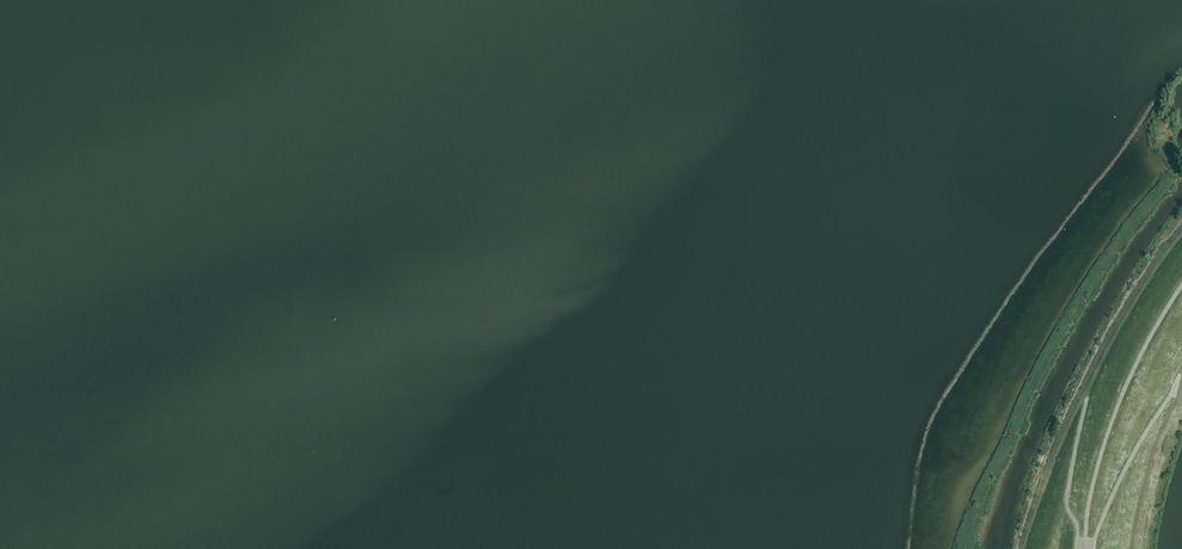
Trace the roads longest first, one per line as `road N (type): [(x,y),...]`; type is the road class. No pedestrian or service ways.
road 1 (track): [(1085,548),(1115,416),(1181,289)]
road 2 (track): [(1180,375),(1092,548)]
road 3 (track): [(1080,548),(1068,502),(1086,399)]

